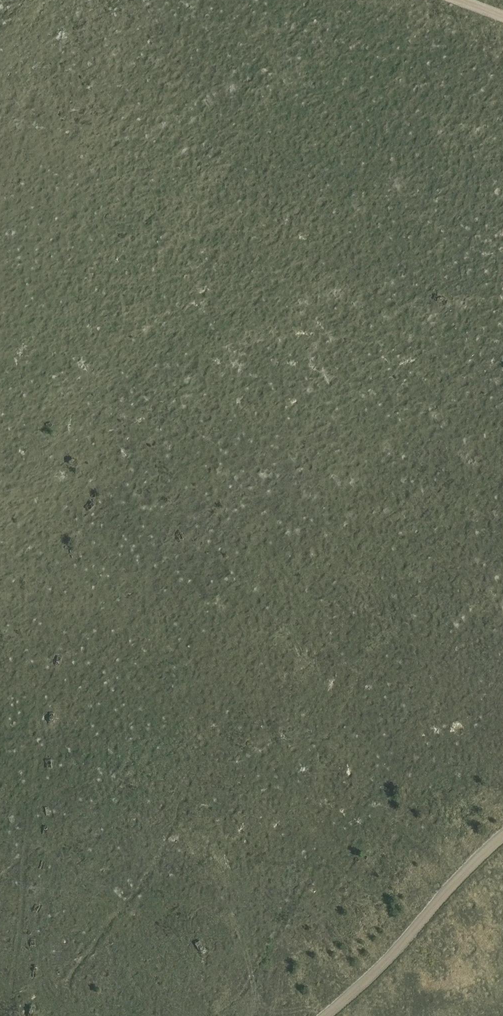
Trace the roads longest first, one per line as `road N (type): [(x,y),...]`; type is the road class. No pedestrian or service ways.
road 1 (track): [(327,1015),(502,837)]

